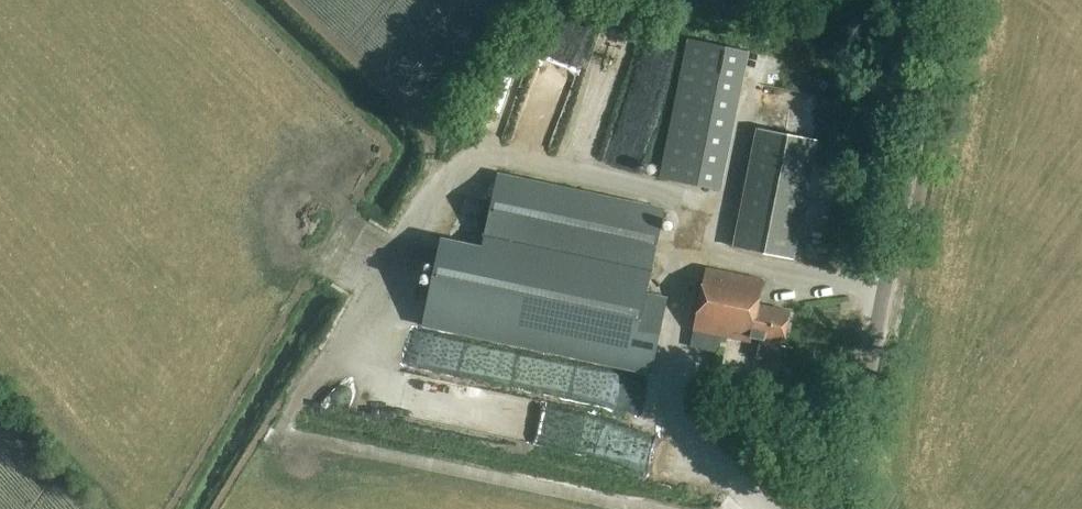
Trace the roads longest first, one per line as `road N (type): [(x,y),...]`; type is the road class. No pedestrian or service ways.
road 1 (unclassified): [(843,508),(947,0)]

